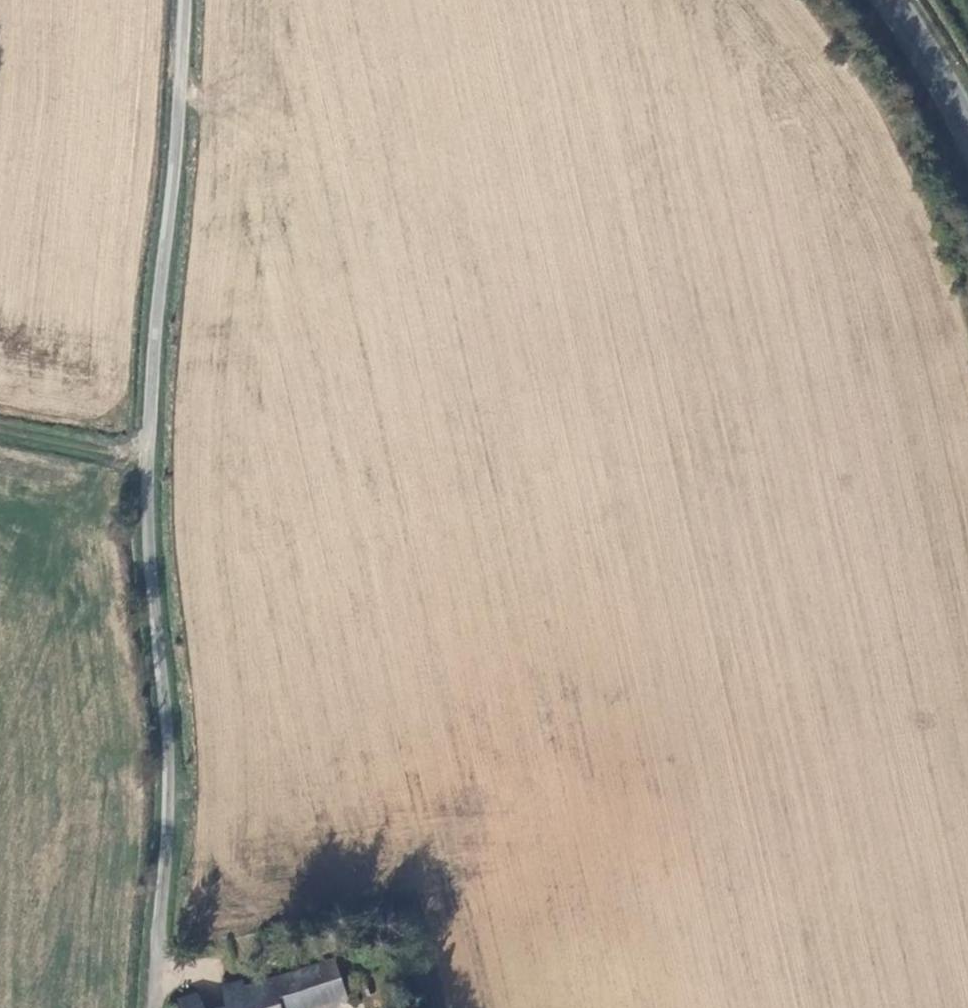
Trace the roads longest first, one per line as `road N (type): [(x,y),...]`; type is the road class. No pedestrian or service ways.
road 1 (unclassified): [(180,0),(152,468),(152,578),(170,757),(164,986)]
road 2 (tertiary): [(891,0),(967,135)]

